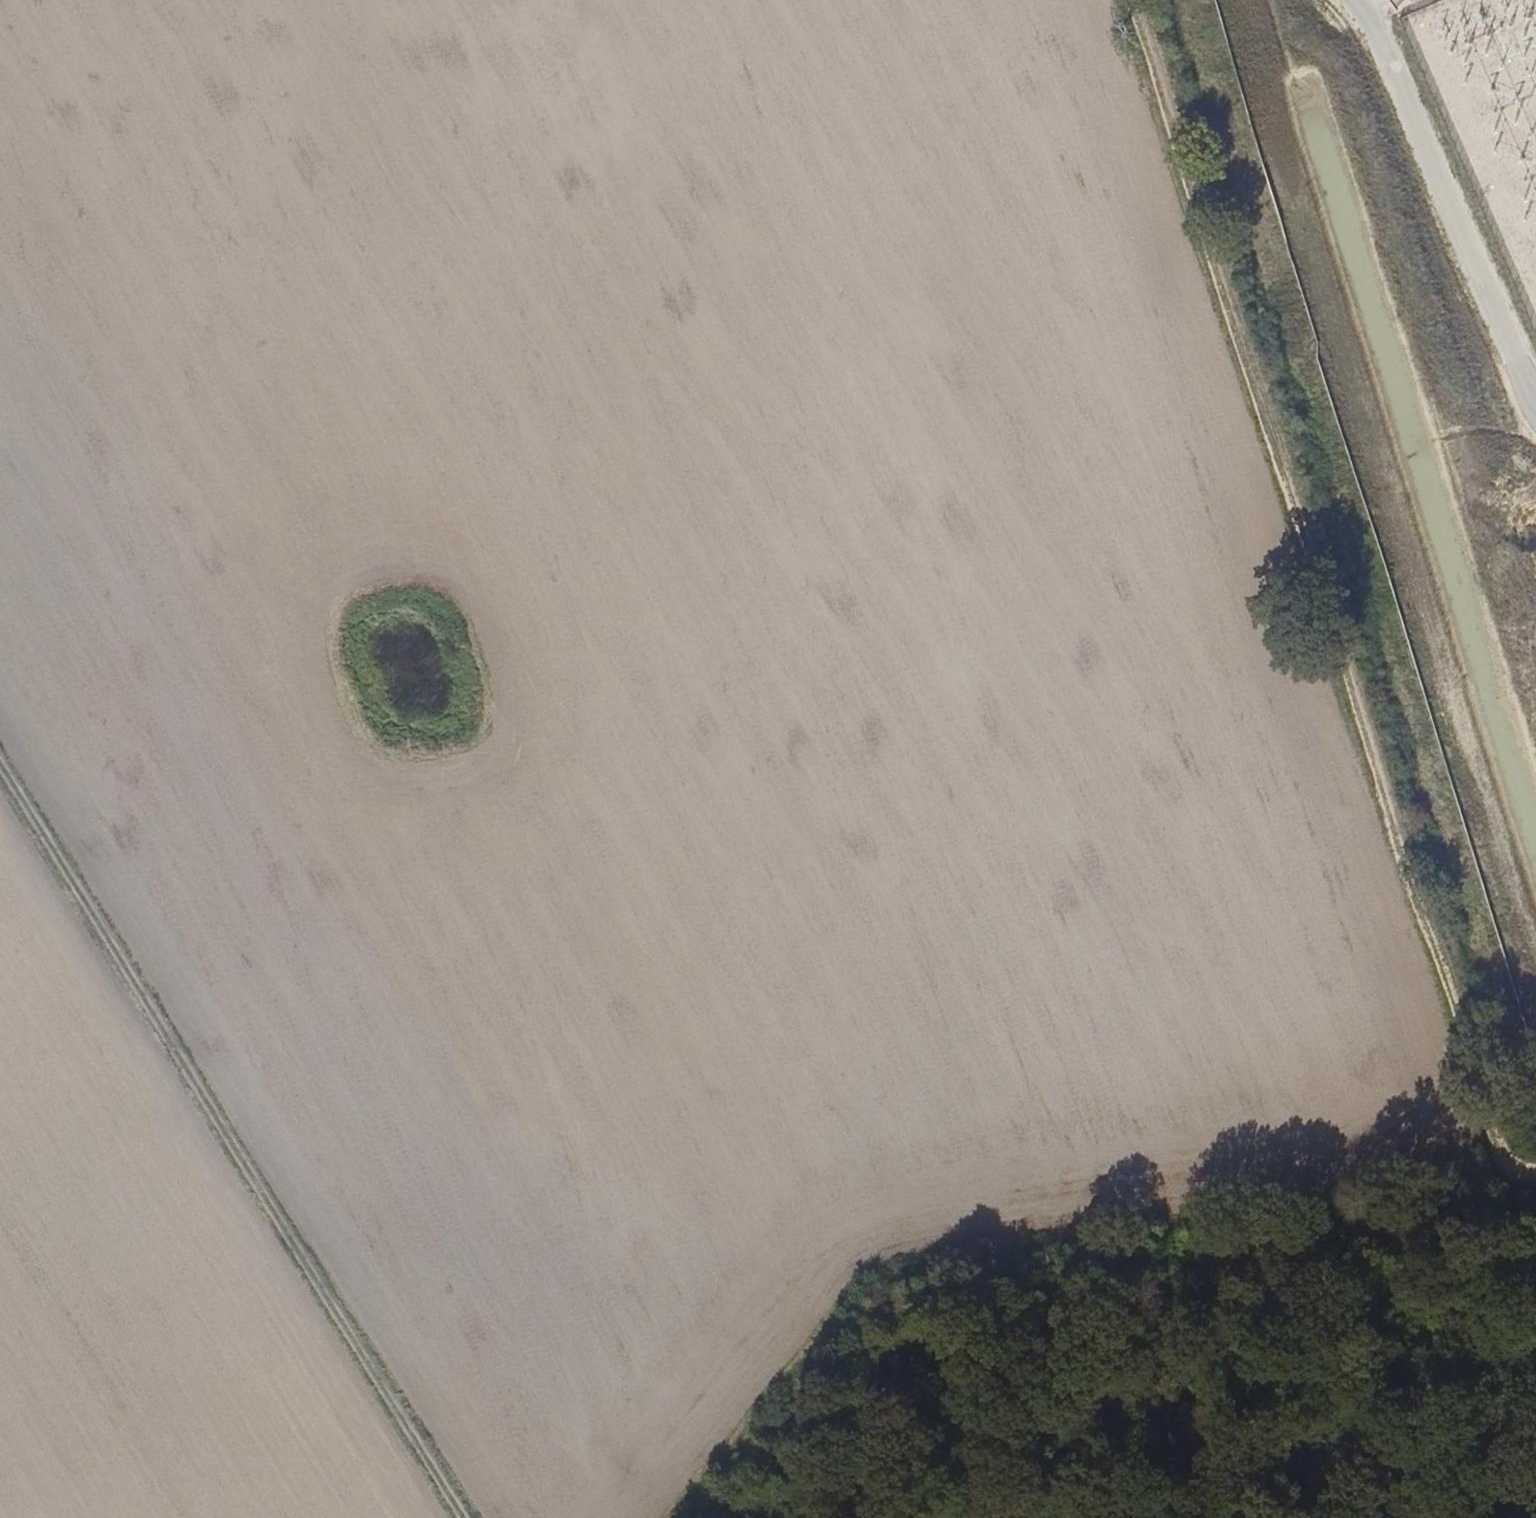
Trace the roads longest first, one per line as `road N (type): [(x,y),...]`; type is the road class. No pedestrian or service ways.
road 1 (track): [(1143,0),(1515,1179)]
road 2 (track): [(696,1517),(901,1300),(1047,1264),(1382,1222),(1535,1172)]
road 3 (track): [(0,763),(465,1517)]

